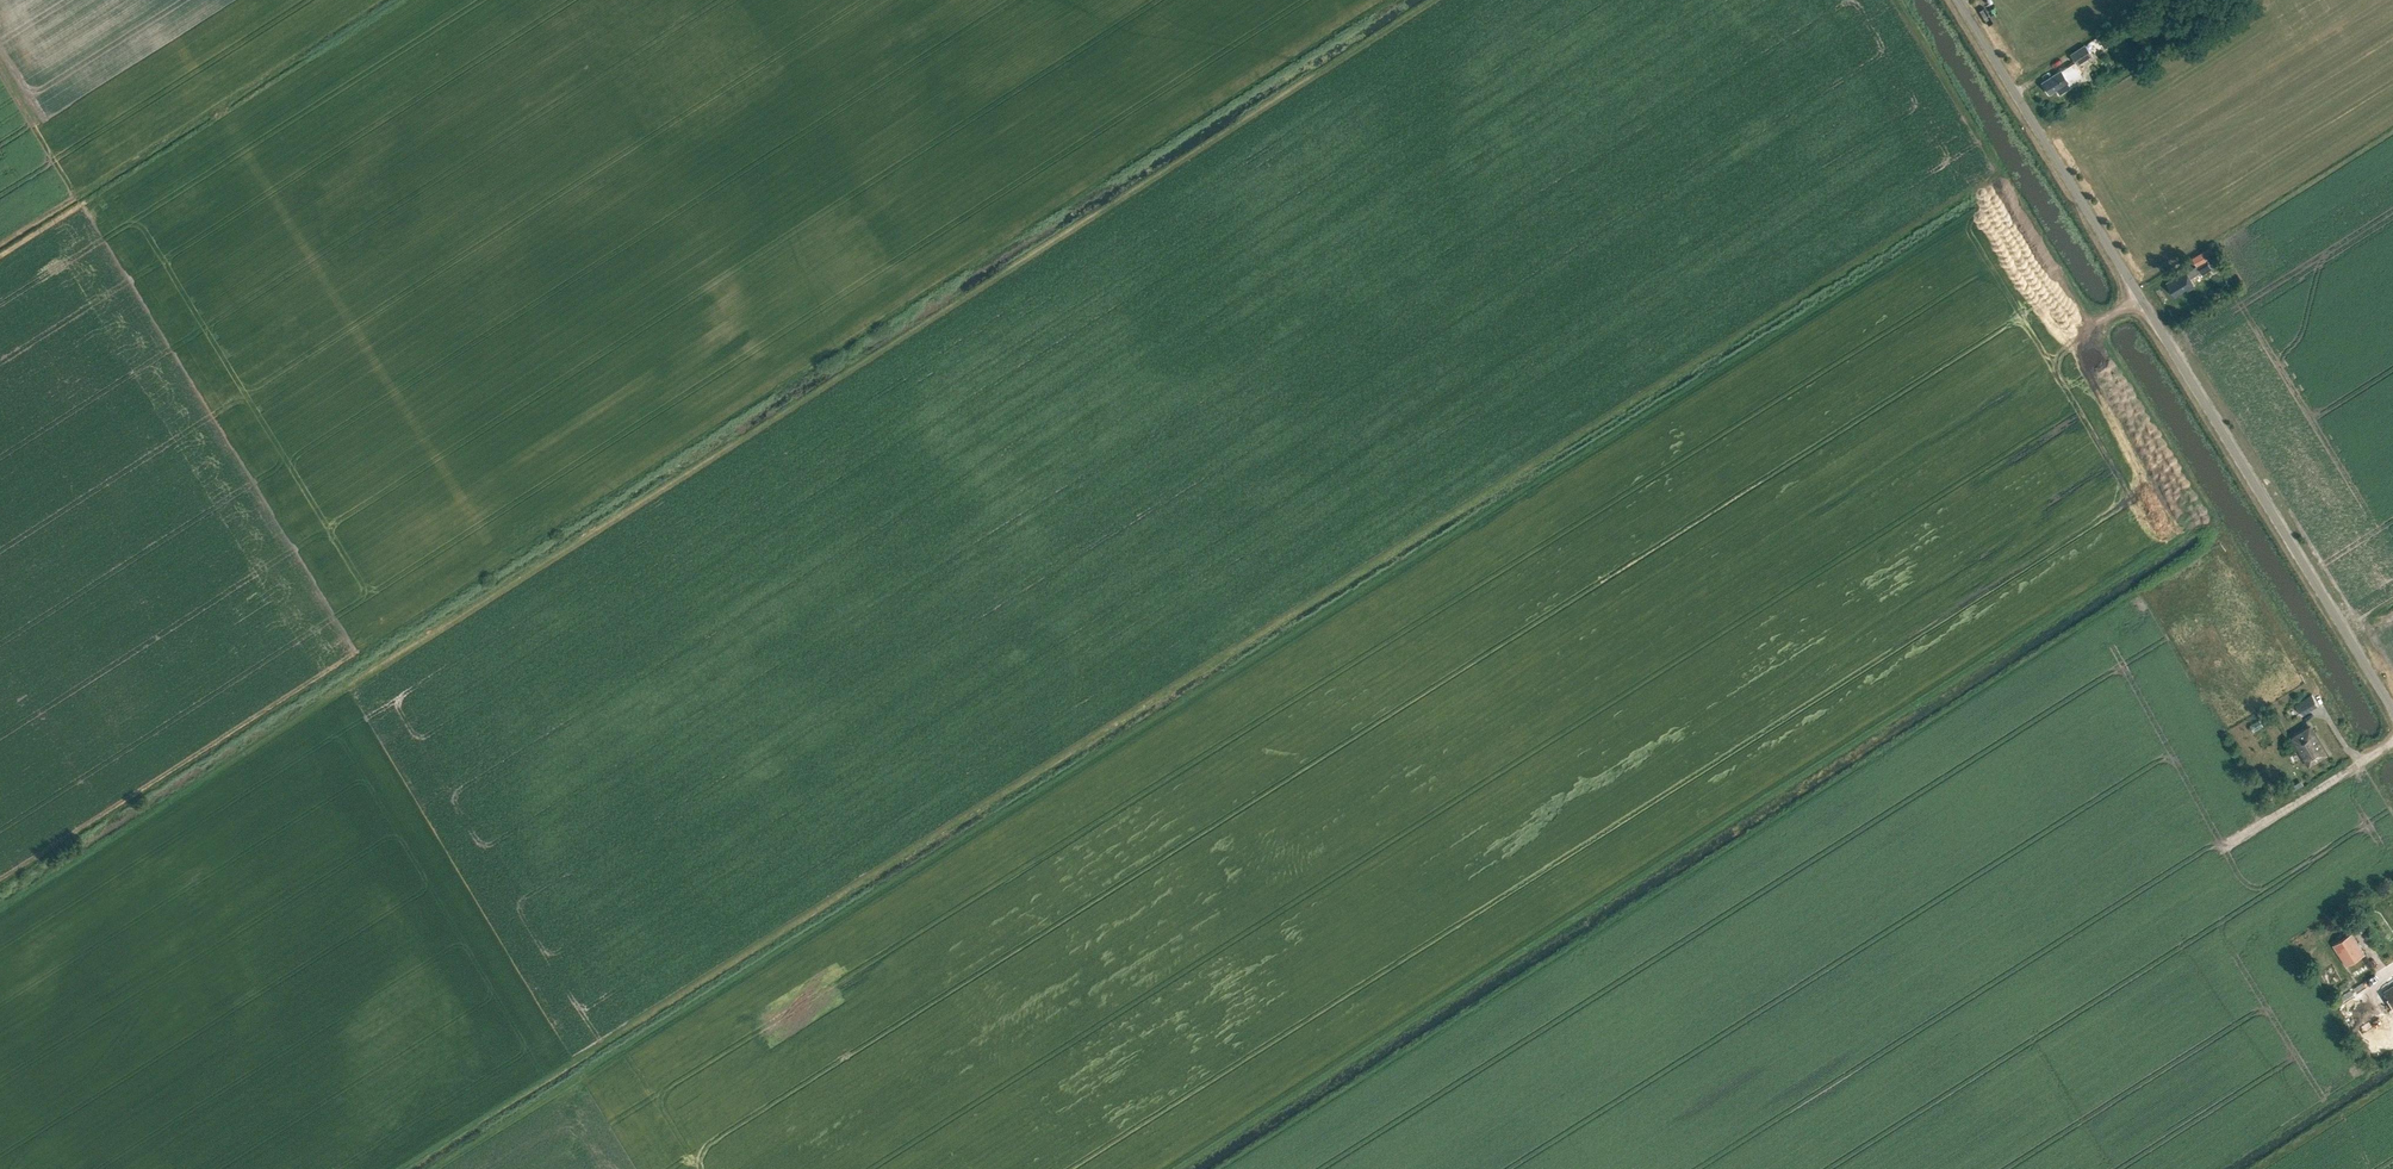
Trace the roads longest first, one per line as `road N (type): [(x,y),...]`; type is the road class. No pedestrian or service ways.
road 1 (unclassified): [(2392,709),(1958,0)]

